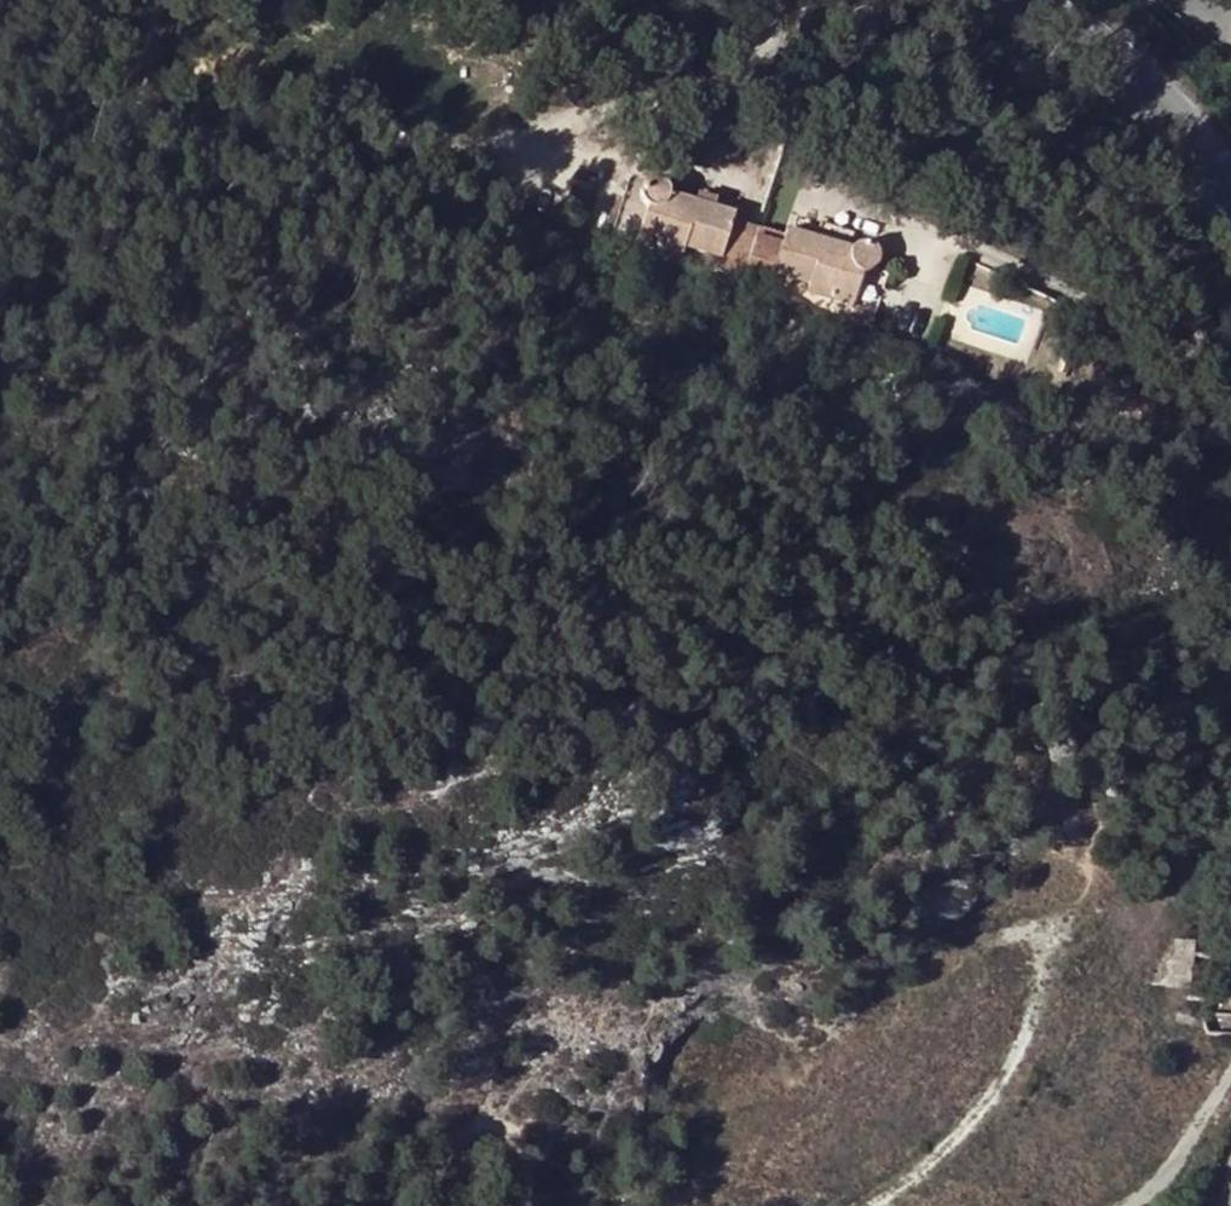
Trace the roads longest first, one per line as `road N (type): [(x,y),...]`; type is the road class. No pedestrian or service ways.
road 1 (tertiary): [(1230,191),(1179,118),(1118,57),(1029,0)]
road 2 (track): [(406,1205),(433,1133),(450,1120),(492,1114),(509,1125),(517,1205)]
road 3 (track): [(1118,1205),(1146,1185),(1230,1060)]

